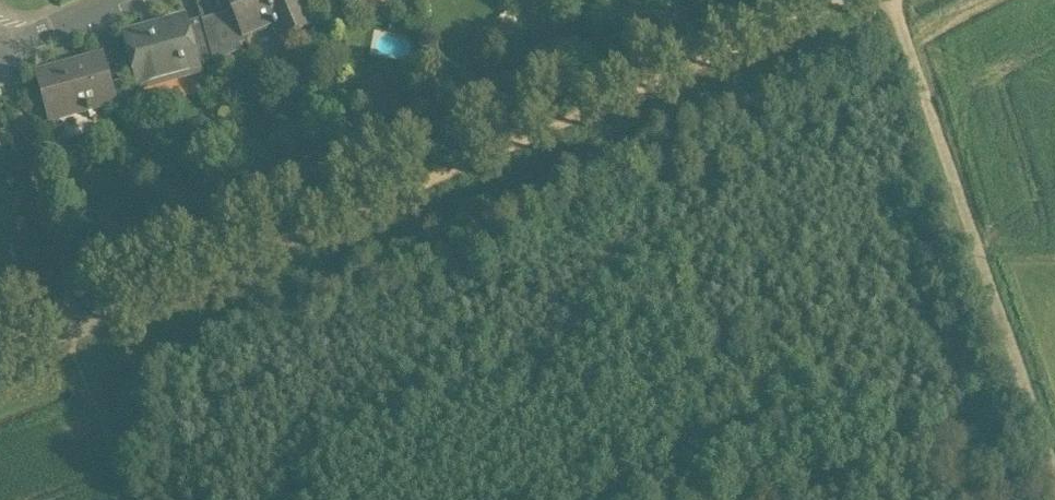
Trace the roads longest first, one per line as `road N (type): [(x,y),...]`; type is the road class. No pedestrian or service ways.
road 1 (track): [(838,0),(78,329)]
road 2 (track): [(1054,480),(888,0)]
road 3 (track): [(78,329),(133,499)]
road 4 (residential): [(0,52),(120,0)]

